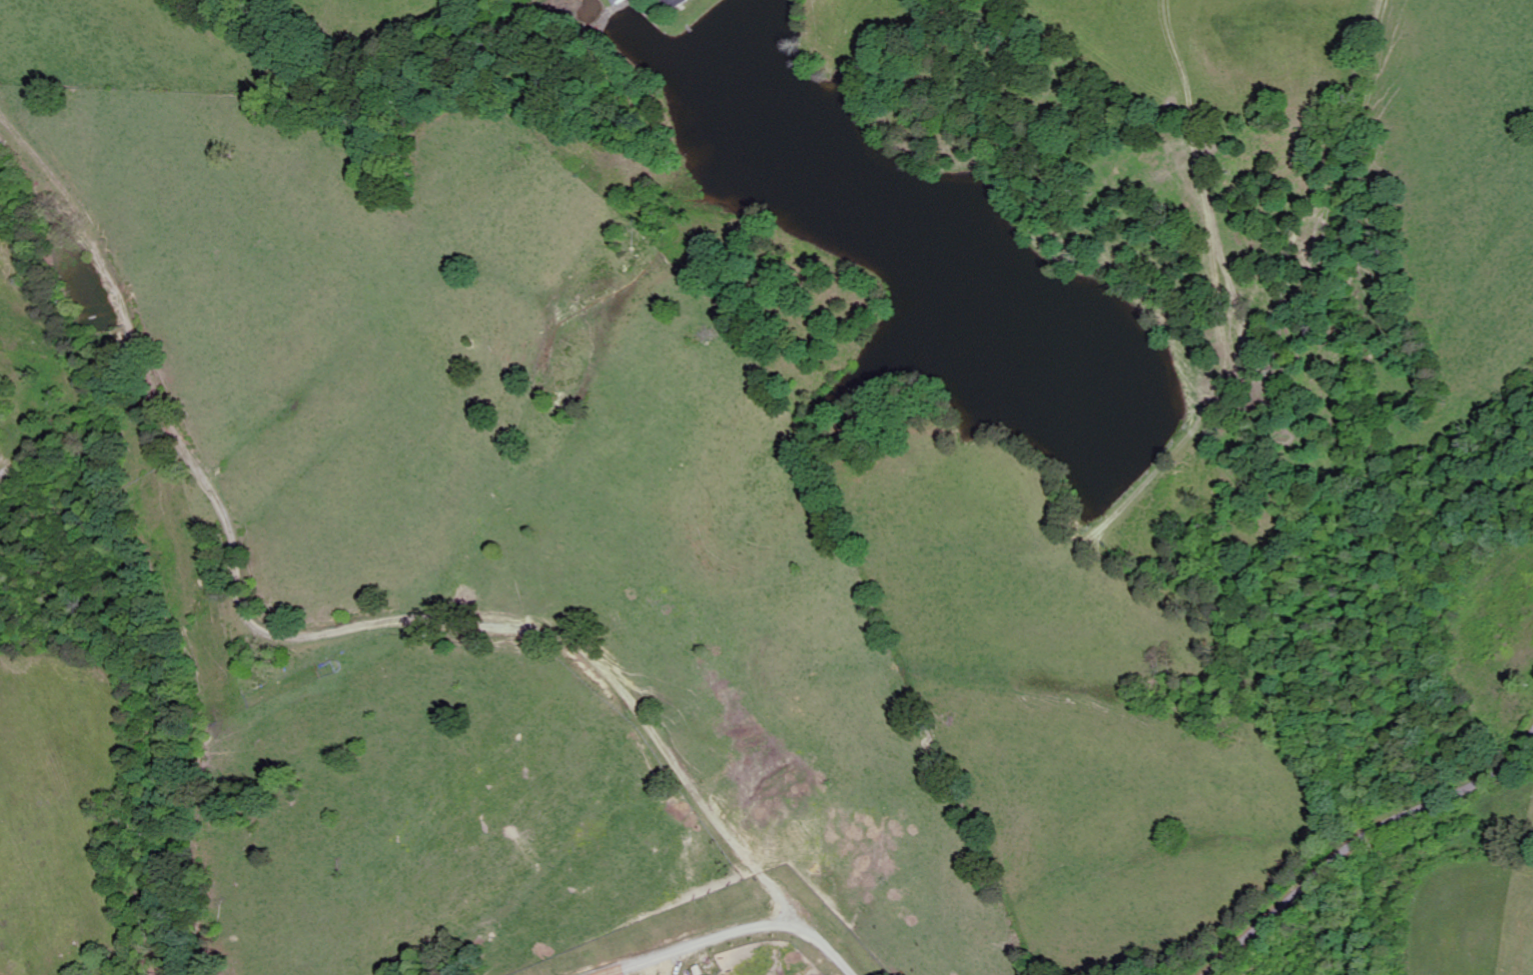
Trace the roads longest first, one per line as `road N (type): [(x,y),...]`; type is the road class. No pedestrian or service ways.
road 1 (residential): [(1532,740),(1497,782),(1370,855),(1237,974)]

